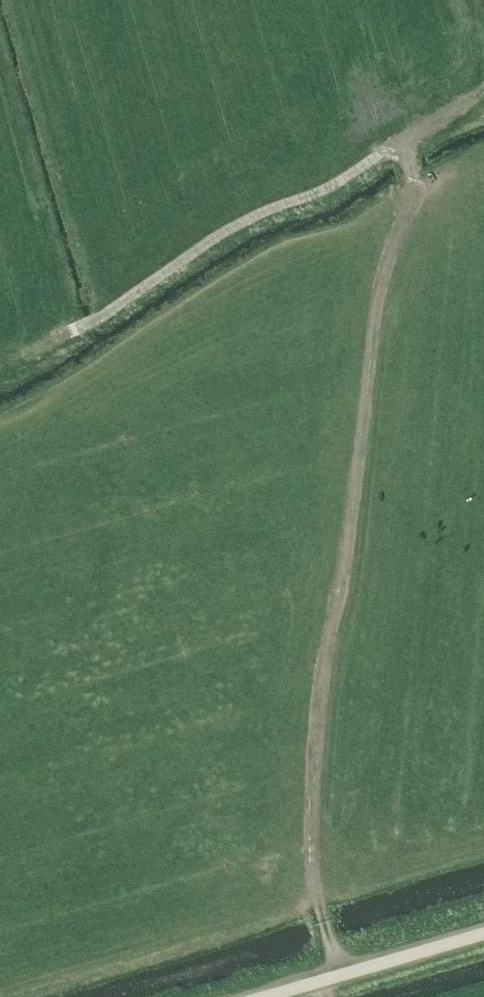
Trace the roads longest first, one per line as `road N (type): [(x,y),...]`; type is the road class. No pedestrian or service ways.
road 1 (track): [(340,978),(317,904),(309,839),(312,728),(346,550),(378,282),(412,180),(403,138)]
road 2 (track): [(483,88),(329,188),(255,217),(73,333)]
road 3 (unclassified): [(279,996),(483,936)]

